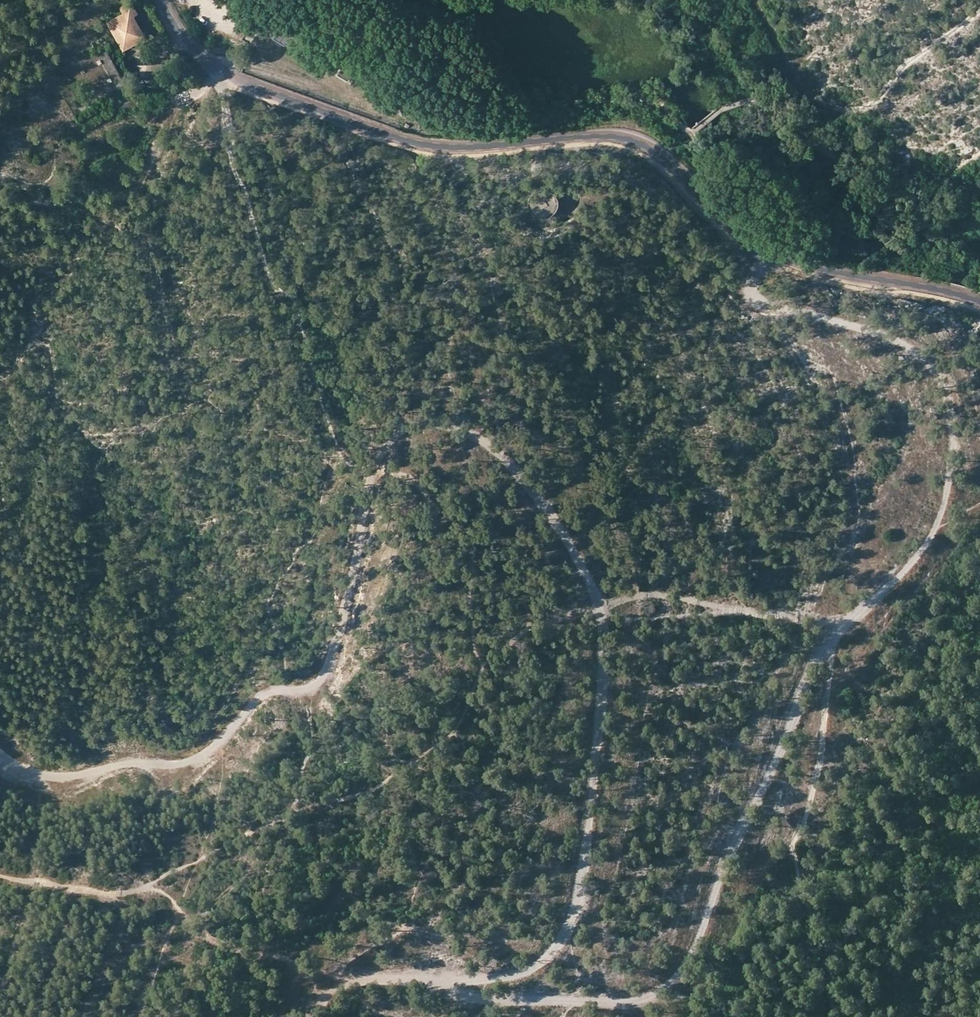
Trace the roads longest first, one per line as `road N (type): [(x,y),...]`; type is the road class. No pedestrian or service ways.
road 1 (track): [(415,978),(528,971),(564,940),(582,883),(603,661),(599,607),(555,519),(494,446),(433,423),(394,436),(380,452),(331,661),(310,691),(268,692),(190,762),(130,763),(41,782),(0,765)]
road 2 (tertiary): [(161,0),(186,42),(242,82),(433,147),(633,141),(673,166),(760,250),(979,302)]
road 3 (track): [(834,637),(809,668),(698,948),(662,991),(633,1002),(501,1001),(415,978),(361,979),(327,994),(317,1016)]
road 4 (track): [(764,252),(746,280),(757,302),(914,349),(938,374),(948,401),(952,463),(936,531),(912,565),(834,637)]
road 5 (track): [(754,263),(625,197),(591,194),(565,205)]

